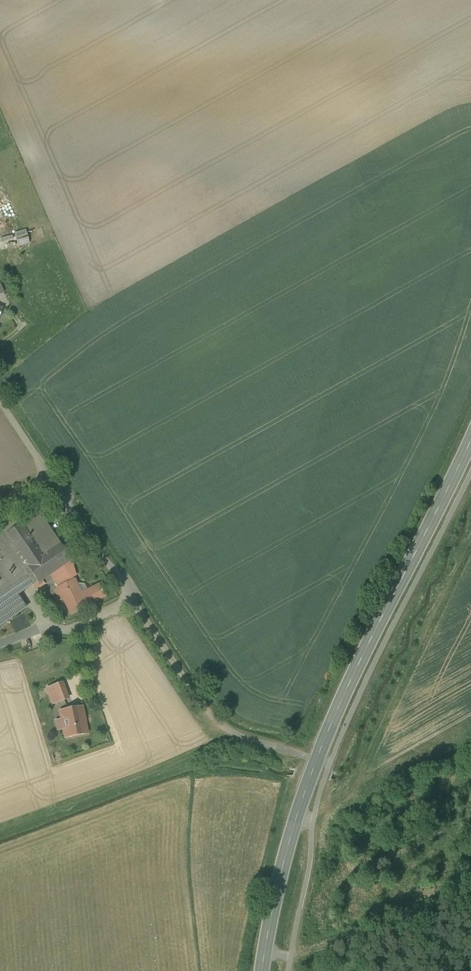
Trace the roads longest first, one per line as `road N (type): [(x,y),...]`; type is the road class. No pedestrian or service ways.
road 1 (unclassified): [(316,764),(242,728),(182,676),(0,397)]
road 2 (primary): [(316,764),(470,441)]
road 3 (primary): [(262,970),(279,875),(316,764)]

